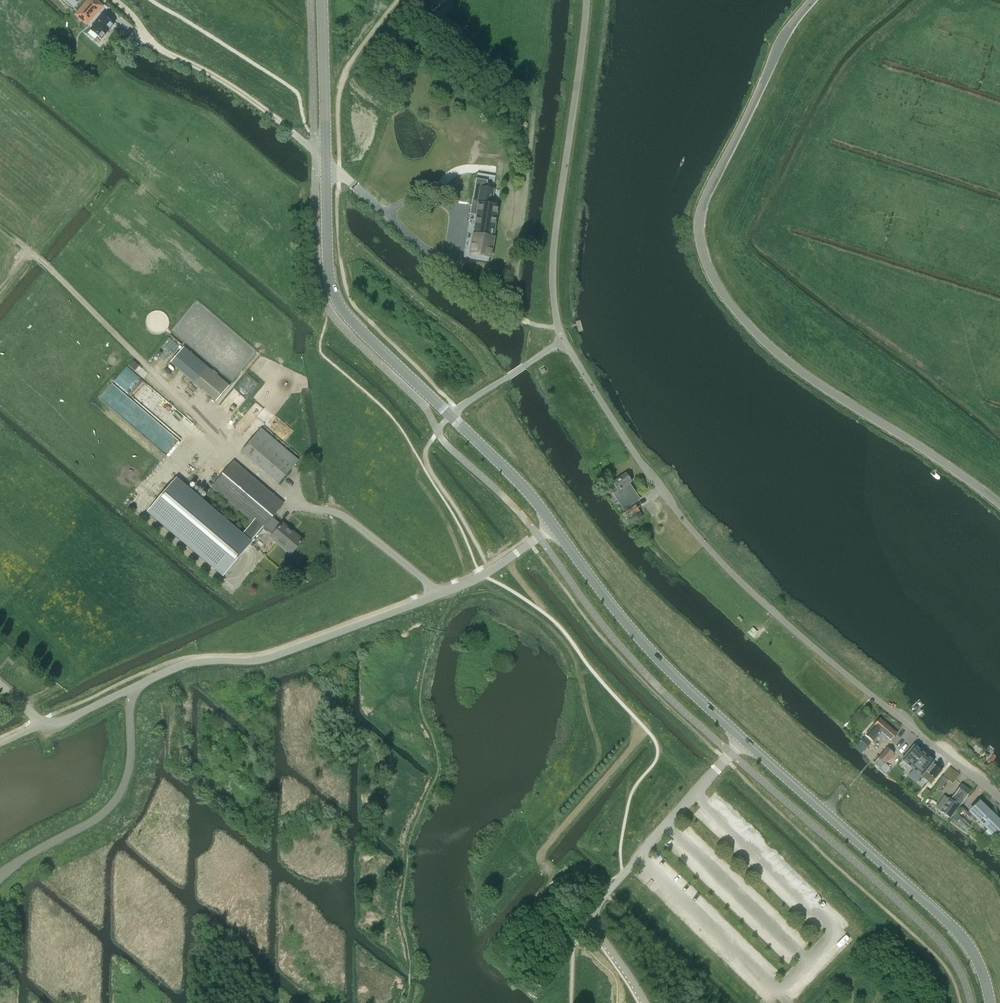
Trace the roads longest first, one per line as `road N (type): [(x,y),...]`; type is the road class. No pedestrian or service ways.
road 1 (unclassified): [(999,506),(786,361),(738,316),(705,260),(699,227),(705,198),(781,43),(813,0)]
road 2 (tertiary): [(989,1002),(962,936),(658,659),(553,526)]
road 3 (unclassified): [(999,800),(726,568),(675,511),(569,351)]
road 4 (tertiary): [(553,526),(351,318),(331,288),(321,0)]
road 5 (unclassified): [(45,723),(191,662),(253,661),(438,595),(483,575),(553,526)]

